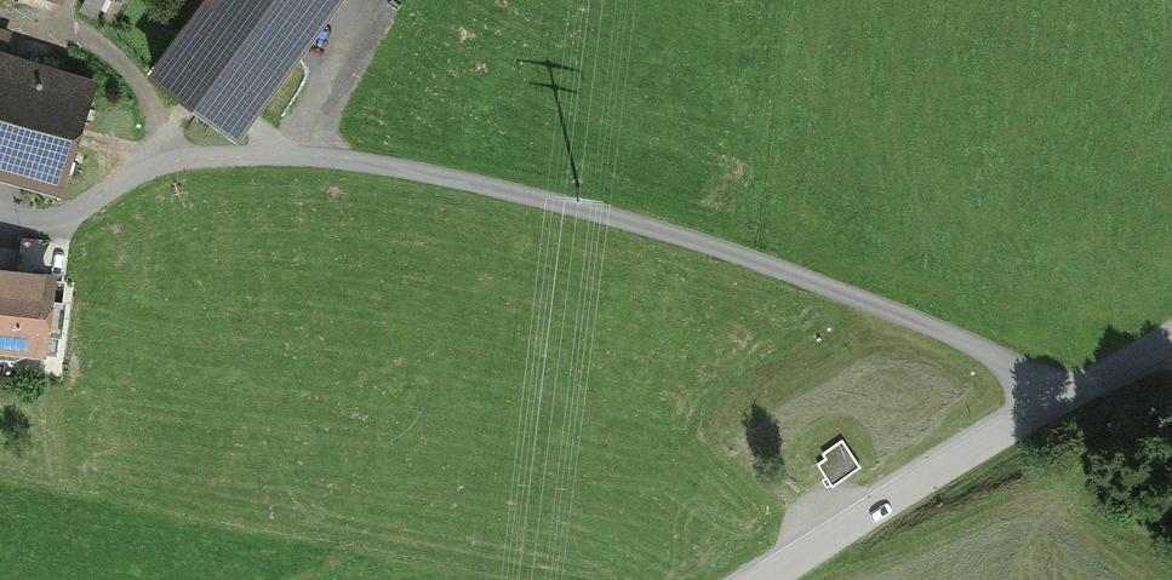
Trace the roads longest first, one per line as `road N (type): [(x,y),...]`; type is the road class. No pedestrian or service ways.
road 1 (residential): [(1057,403),(958,339),(804,278),(614,217),(424,172),(300,156),(207,157),(153,168),(63,217),(0,211)]
road 2 (tertiary): [(761,579),(1057,403)]
road 3 (tertiary): [(1057,403),(1171,335)]

